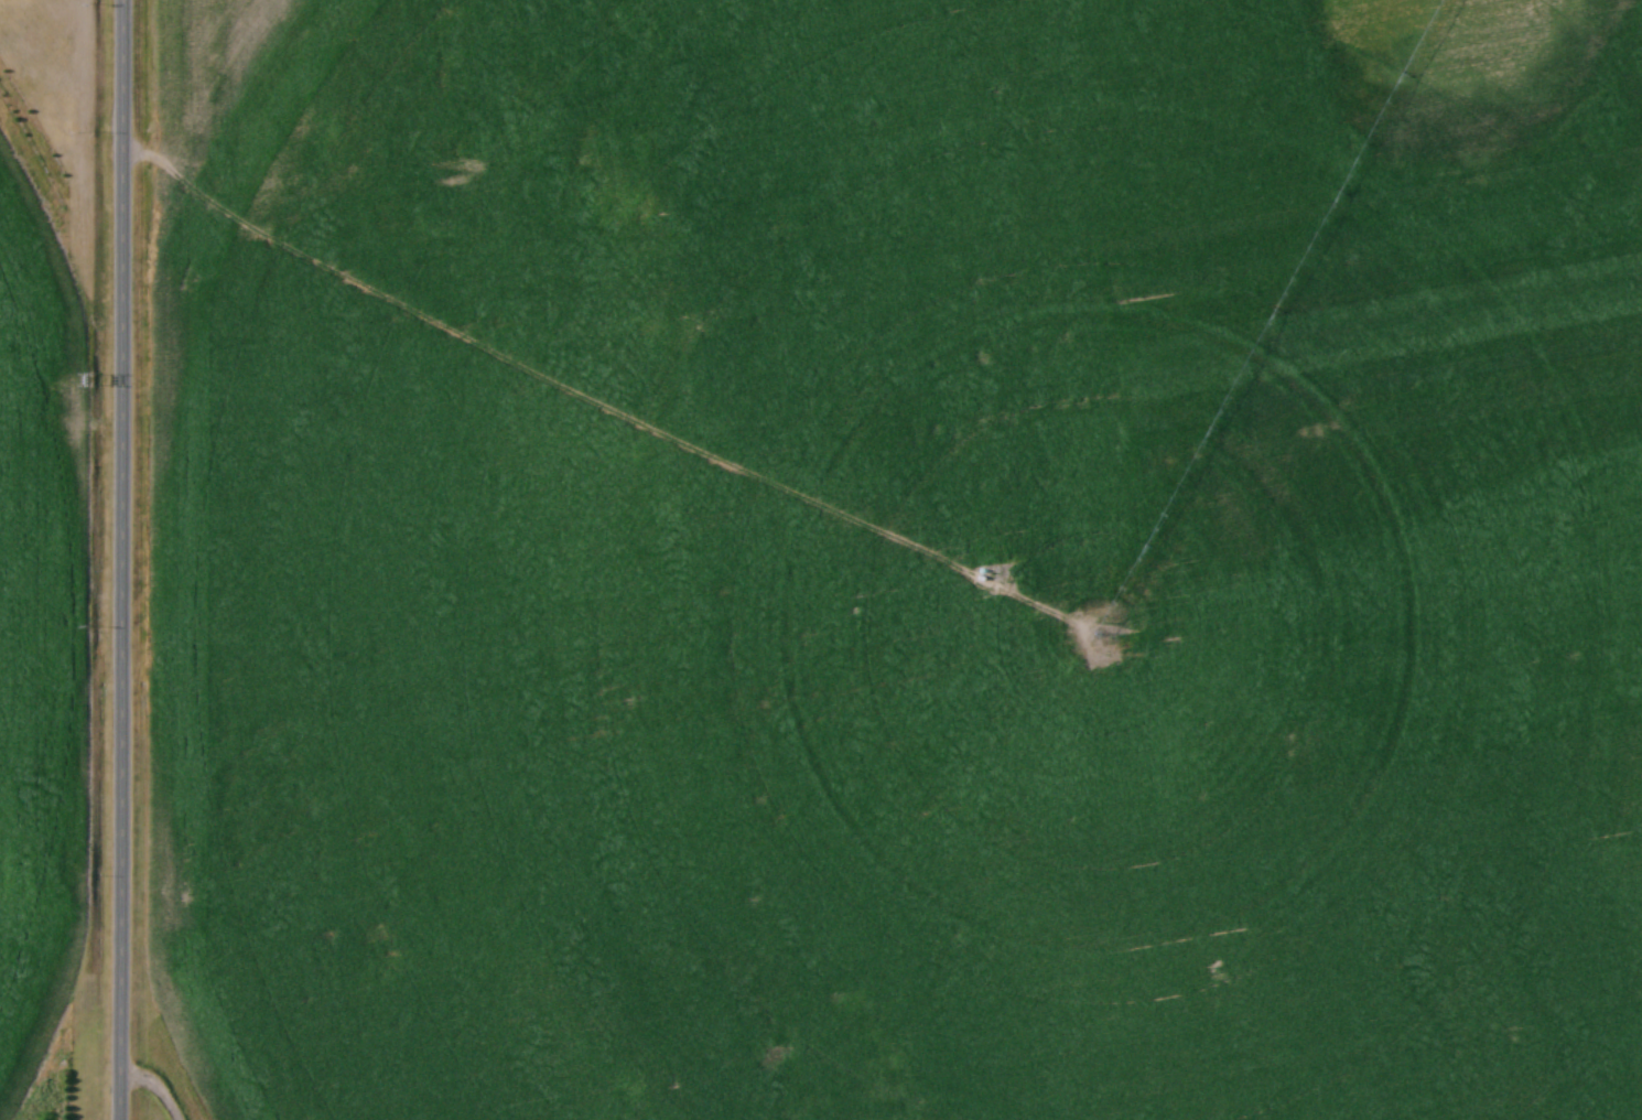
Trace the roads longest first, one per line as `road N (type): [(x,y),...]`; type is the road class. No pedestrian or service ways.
road 1 (tertiary): [(121,1119),(127,0)]

